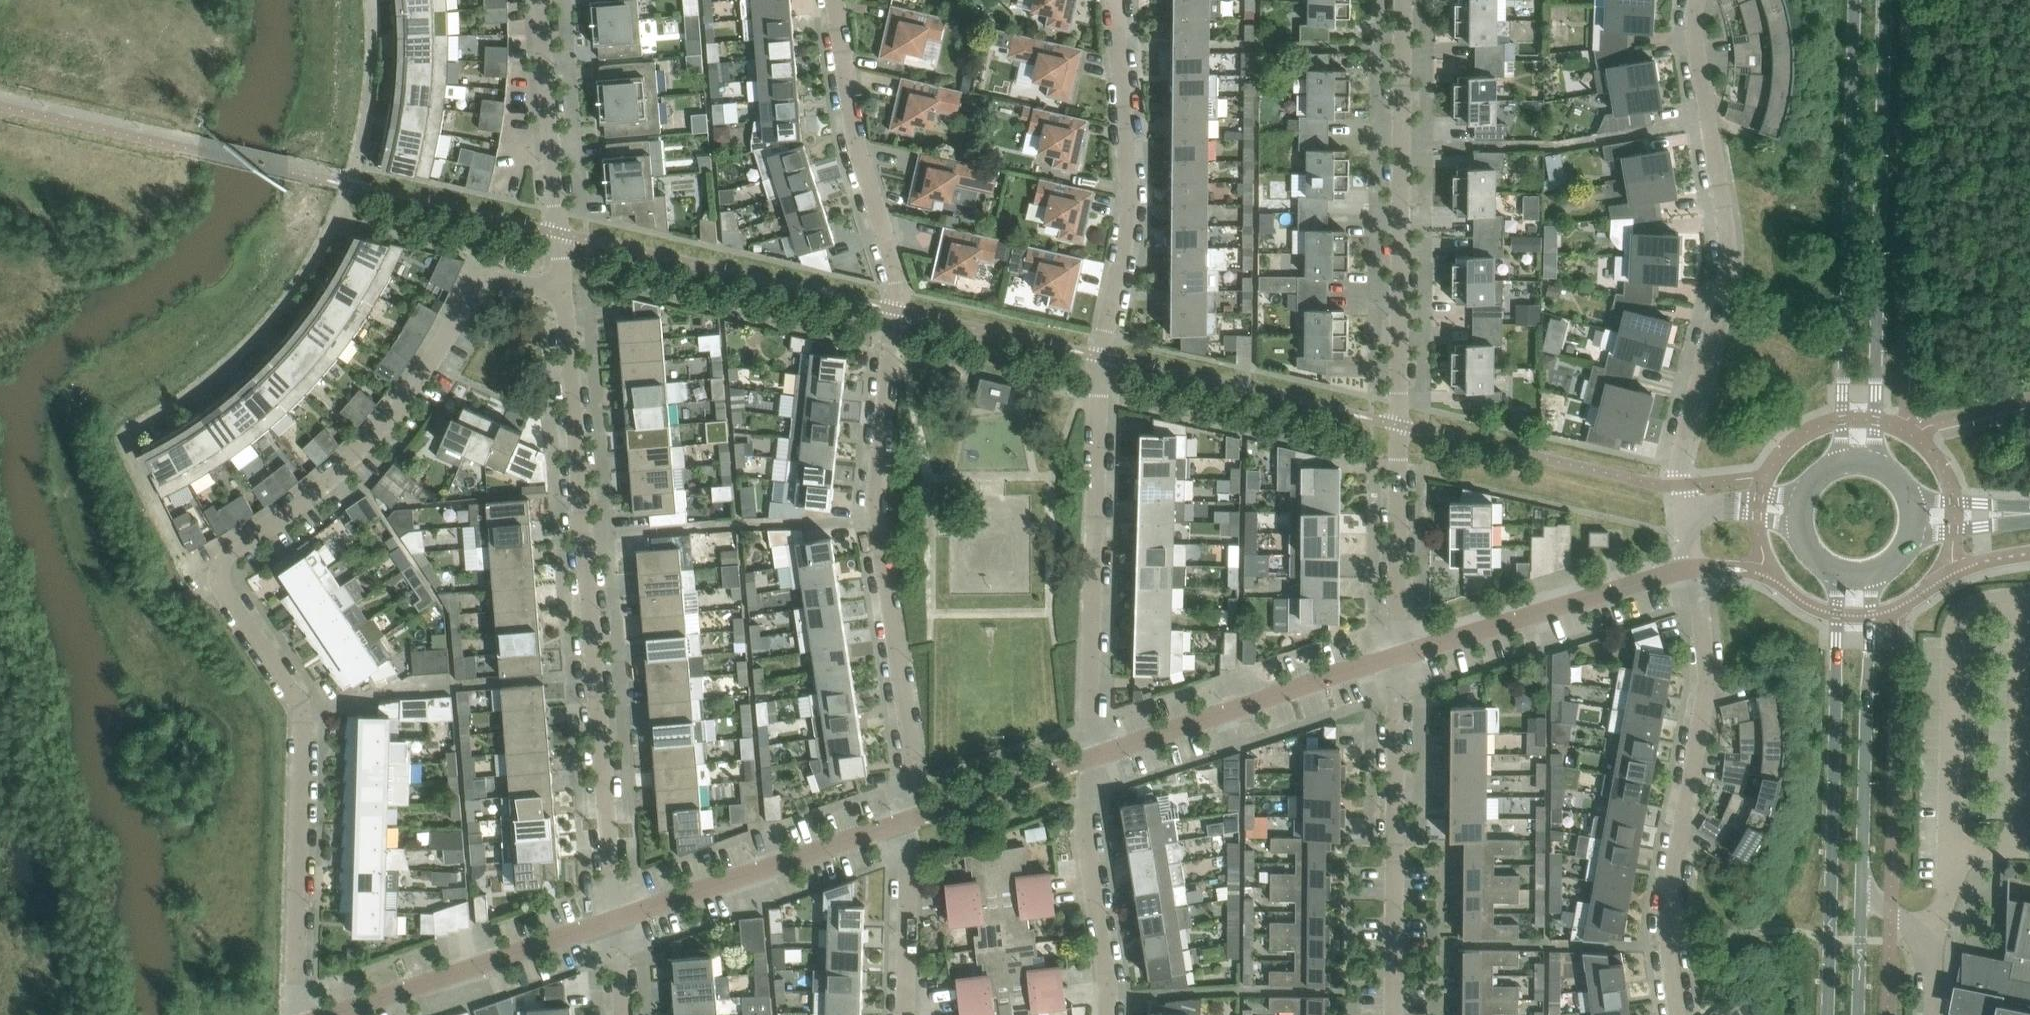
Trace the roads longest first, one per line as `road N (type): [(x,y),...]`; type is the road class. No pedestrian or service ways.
road 1 (residential): [(293,1014),(302,717),(222,589),(220,572),(231,552),(296,511),(395,418),(484,286),(562,287)]
road 2 (residential): [(909,818),(911,761),(878,519),(898,293),(856,141),(838,0)]
road 3 (residential): [(1089,758),(1098,360),(1129,208),(1116,0)]
road 4 (residential): [(1398,654),(1403,0)]
road 5 (residential): [(616,917),(562,287)]
road 6 (residential): [(1687,508),(1684,442),(1730,262),(1694,34),(1698,0)]
road 7 (tertiary): [(1878,467),(1886,0)]
road 8 (tertiary): [(1854,0),(1839,465)]
road 9 (residential): [(1679,1014),(1668,925),(1707,688),(1695,569)]
road 10 (tertiary): [(1837,572),(1827,1014)]
road 11 (tertiary): [(1860,1014),(1872,573)]
road 12 (residential): [(1395,1014),(1398,654)]
road 13 (residential): [(1089,758),(1398,654)]
road 14 (residential): [(616,917),(909,818)]
road 15 (residential): [(1398,654),(1695,569)]
road 16 (residential): [(328,1014),(616,917)]
road 17 (residential): [(1107,1014),(1086,846),(1089,758)]
road 18 (residential): [(562,287),(546,82)]
road 19 (residential): [(905,1014),(909,818)]
road 20 (residential): [(546,82),(527,83),(509,187)]

